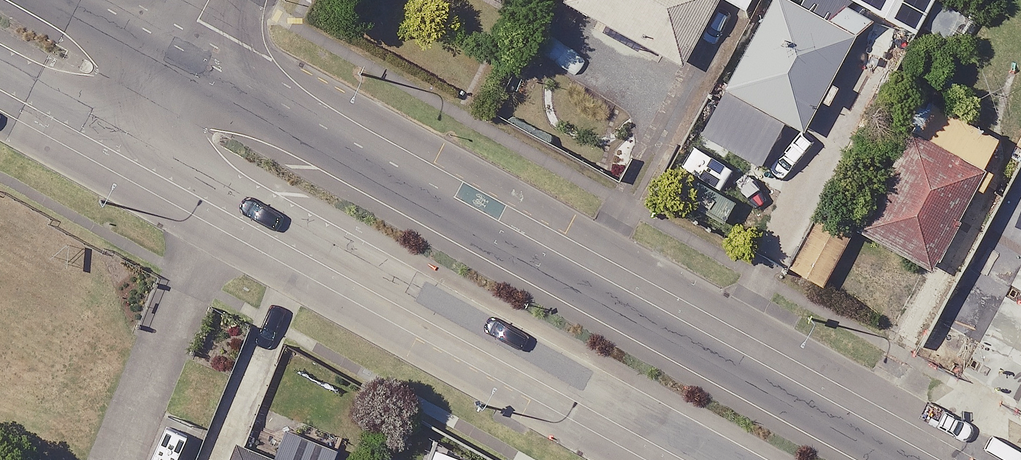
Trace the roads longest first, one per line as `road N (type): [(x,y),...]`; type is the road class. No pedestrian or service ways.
road 1 (secondary): [(172,68),(894,459)]
road 2 (secondary): [(727,459),(137,140)]
road 3 (secondary): [(137,140),(0,66)]
road 4 (secondary): [(46,0),(172,68)]

